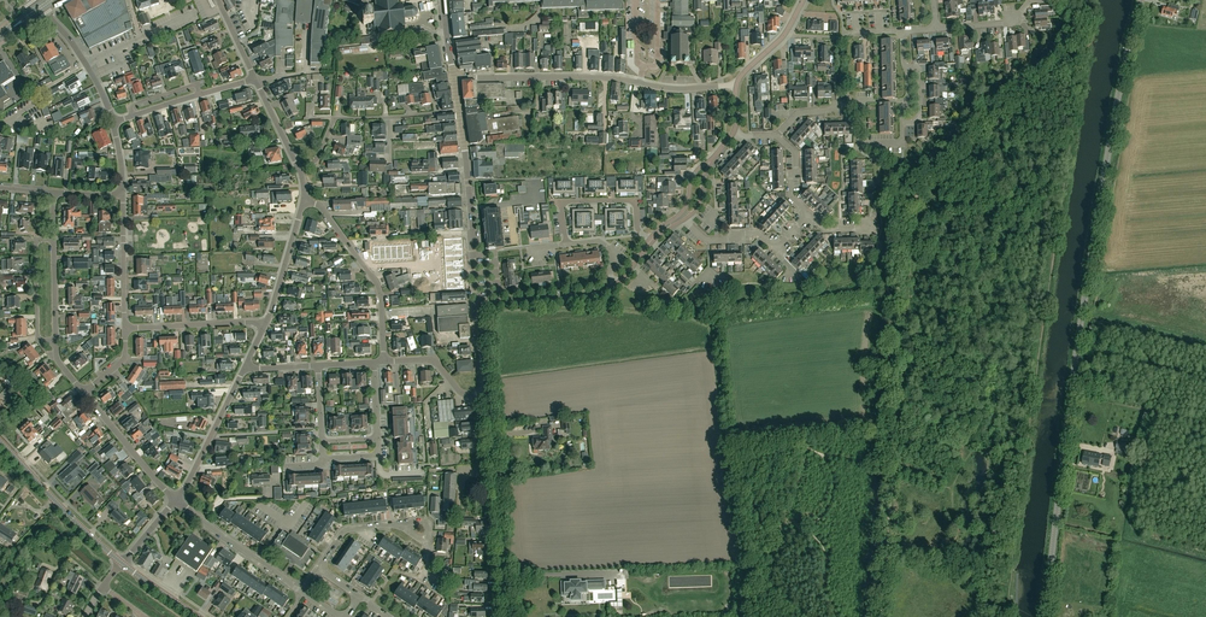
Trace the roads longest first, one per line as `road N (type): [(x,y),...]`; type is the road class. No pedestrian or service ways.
road 1 (tertiary): [(1043,616),(1095,232),(1141,0)]
road 2 (residential): [(737,84),(679,89),(599,77),(454,78)]
road 3 (residential): [(508,616),(487,393)]
road 4 (residential): [(317,570),(343,529),(430,521),(425,573),(446,586)]
road 5 (residential): [(480,305),(459,111)]
road 6 (residential): [(383,362),(378,286),(321,208),(304,200)]
road 7 (tertiary): [(122,563),(0,442)]
road 8 (residential): [(566,245),(561,201),(635,200),(637,229),(651,240)]
road 9 (residential): [(304,591),(176,500)]
road 10 (residential): [(113,123),(255,79)]
road 11 (residential): [(125,328),(266,322)]
road 12 (residential): [(176,500),(84,393)]
road 13 (residential): [(480,305),(592,294),(616,284)]
road 14 (residential): [(56,342),(38,339),(35,239),(54,239)]
road 15 (residential): [(113,123),(85,63),(40,8)]
road 16 (residential): [(777,136),(798,114),(902,101)]
road 17 (residential): [(123,195),(125,328)]
road 18 (residential): [(266,322),(304,200)]
road 19 (residential): [(784,35),(903,31)]

